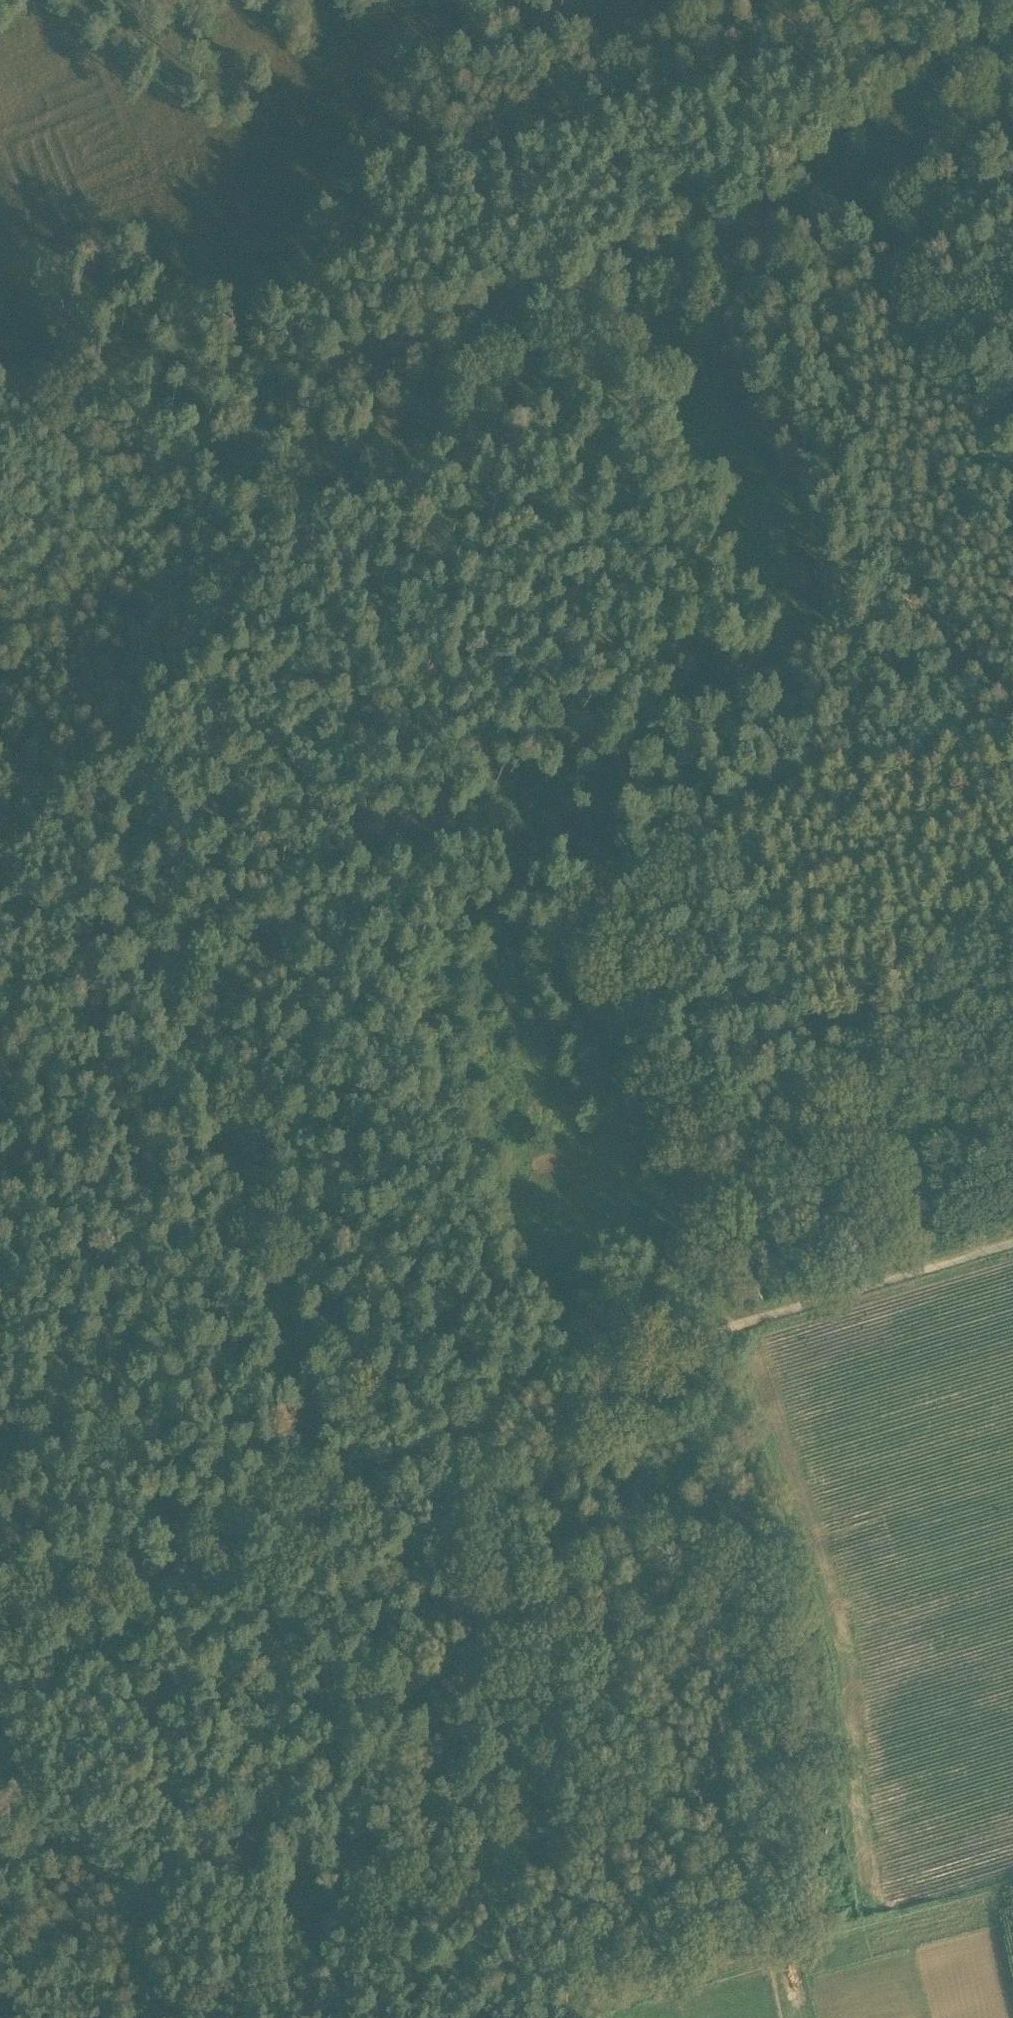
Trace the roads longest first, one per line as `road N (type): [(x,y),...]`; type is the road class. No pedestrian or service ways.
road 1 (track): [(0,1652),(430,1474),(489,1396),(1012,1238)]
road 2 (track): [(583,2017),(463,1431)]

